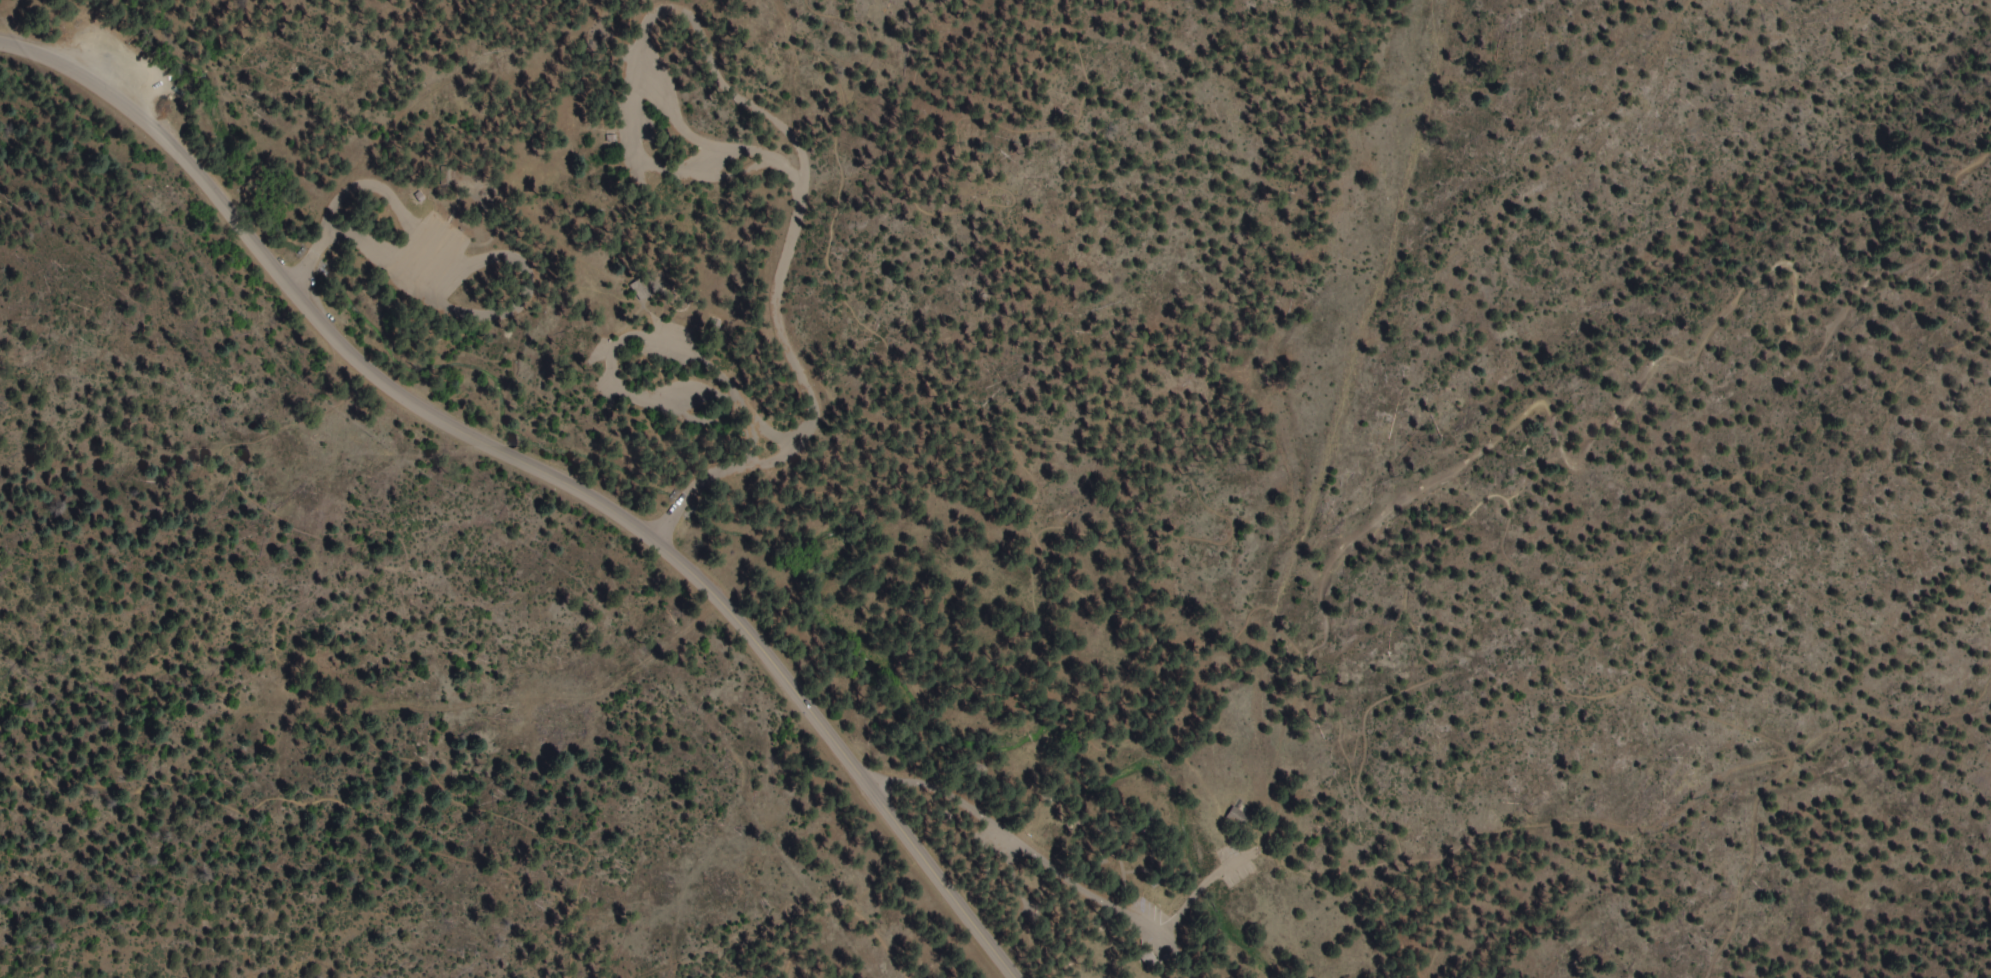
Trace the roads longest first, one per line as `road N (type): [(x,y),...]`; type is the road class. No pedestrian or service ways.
road 1 (tertiary): [(875,802),(771,665),(654,541),(455,434),(371,373),(327,333),(204,184),(115,97),(54,61),(0,44)]
road 2 (residential): [(1010,977),(875,802)]

